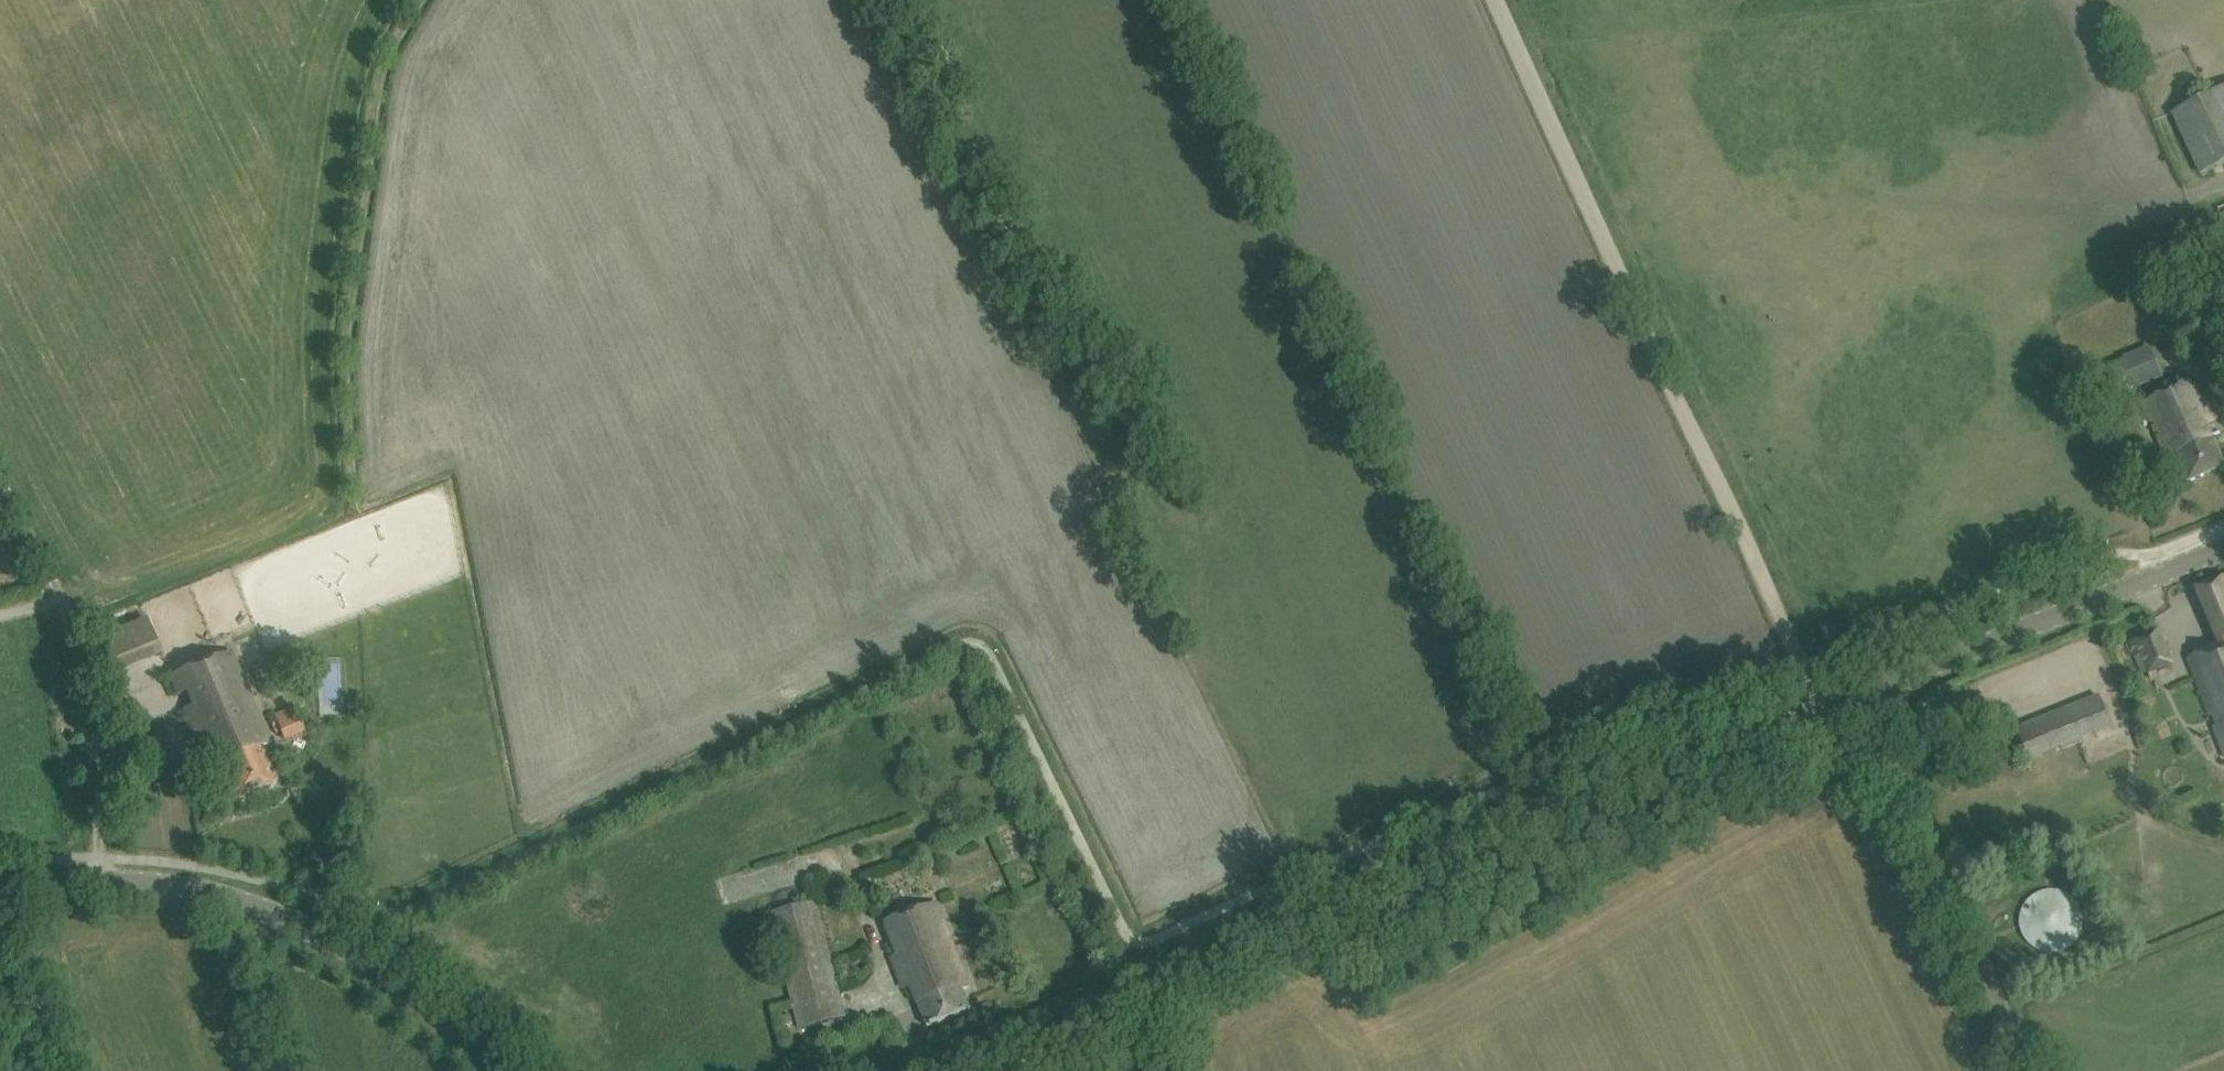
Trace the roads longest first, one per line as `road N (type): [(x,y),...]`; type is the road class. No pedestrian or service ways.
road 1 (tertiary): [(973,1070),(1557,818),(2223,550)]
road 2 (tertiary): [(0,891),(150,884),(279,915),(398,977),(500,1070)]
road 3 (track): [(98,856),(71,626),(0,488)]

